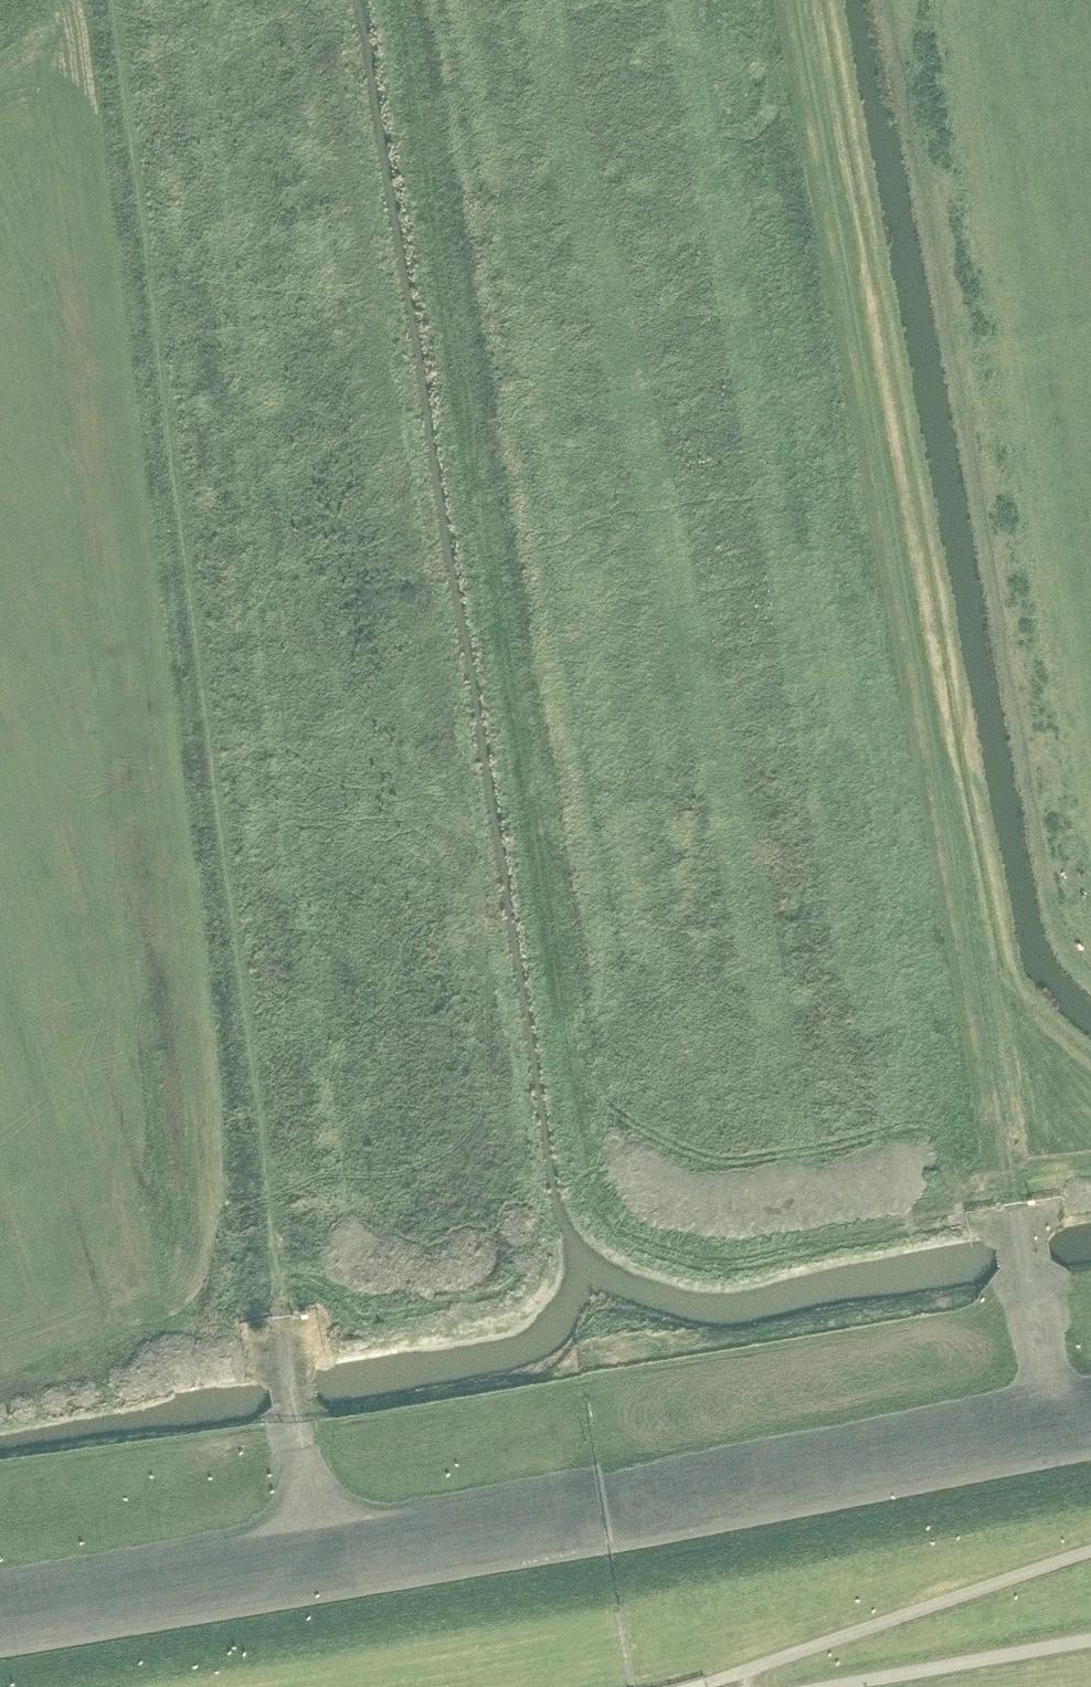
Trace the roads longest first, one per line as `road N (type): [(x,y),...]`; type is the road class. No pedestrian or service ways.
road 1 (unclassified): [(1090,1638),(822,1686)]

